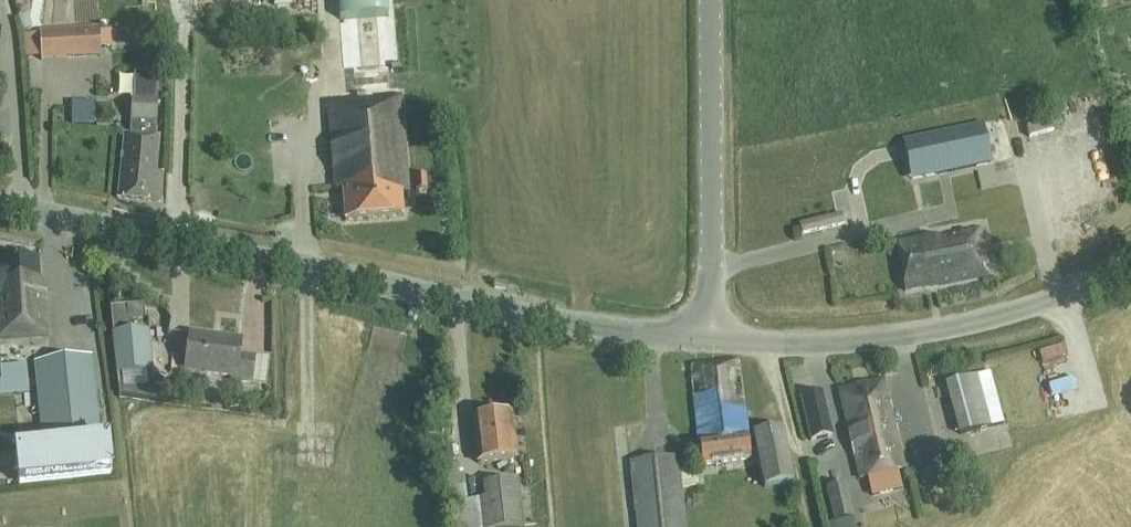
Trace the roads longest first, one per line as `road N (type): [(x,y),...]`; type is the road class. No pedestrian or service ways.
road 1 (tertiary): [(0,205),(538,315),(706,338)]
road 2 (unclassified): [(706,338),(838,343),(957,325),(1046,300),(1130,257)]
road 3 (tertiary): [(706,338),(709,0)]

